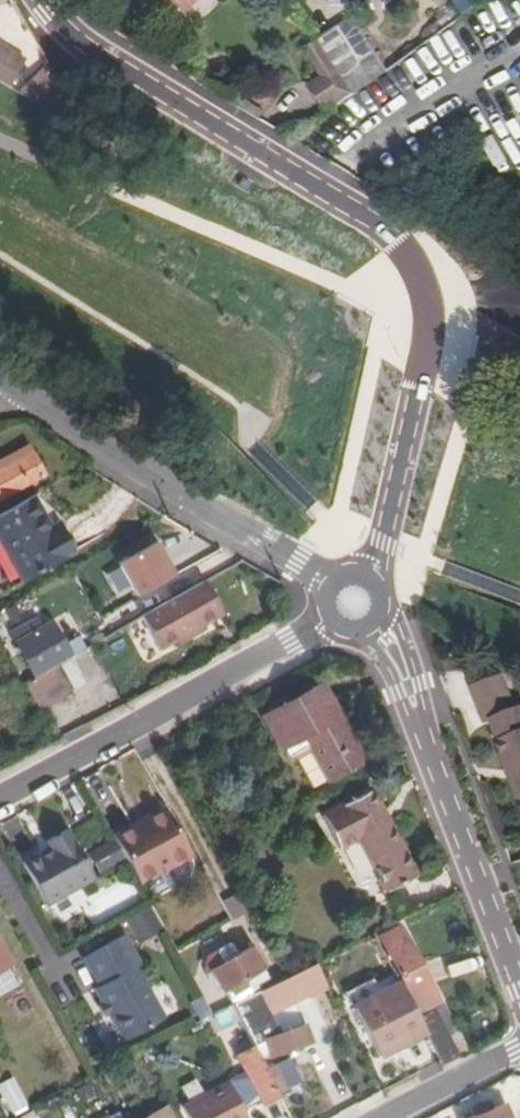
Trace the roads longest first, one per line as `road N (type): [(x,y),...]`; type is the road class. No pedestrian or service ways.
road 1 (residential): [(42,0),(95,53),(383,229),(415,267),(428,302),(428,338),(373,580)]
road 2 (residential): [(12,381),(332,582)]
road 3 (residential): [(377,629),(393,643),(519,973)]
road 4 (residential): [(0,799),(326,623)]
road 5 (residential): [(382,1117),(519,1049)]

